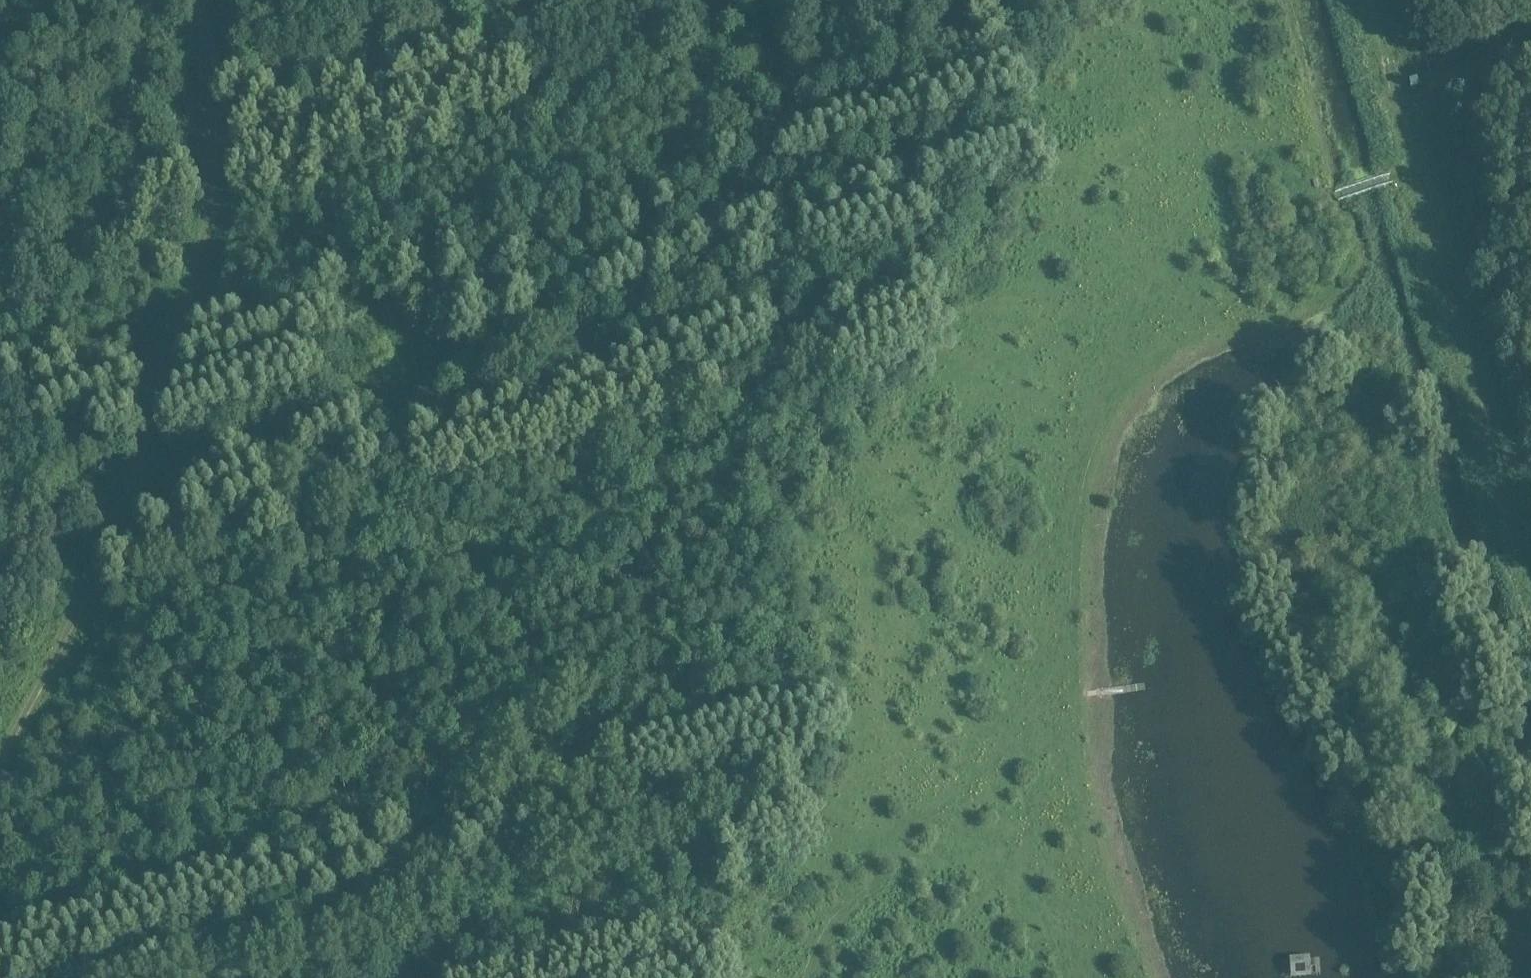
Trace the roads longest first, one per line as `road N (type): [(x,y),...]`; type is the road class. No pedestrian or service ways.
road 1 (track): [(0,760),(116,530),(185,297),(219,213),(210,32),(194,0)]
road 2 (track): [(1372,0),(1530,549)]

